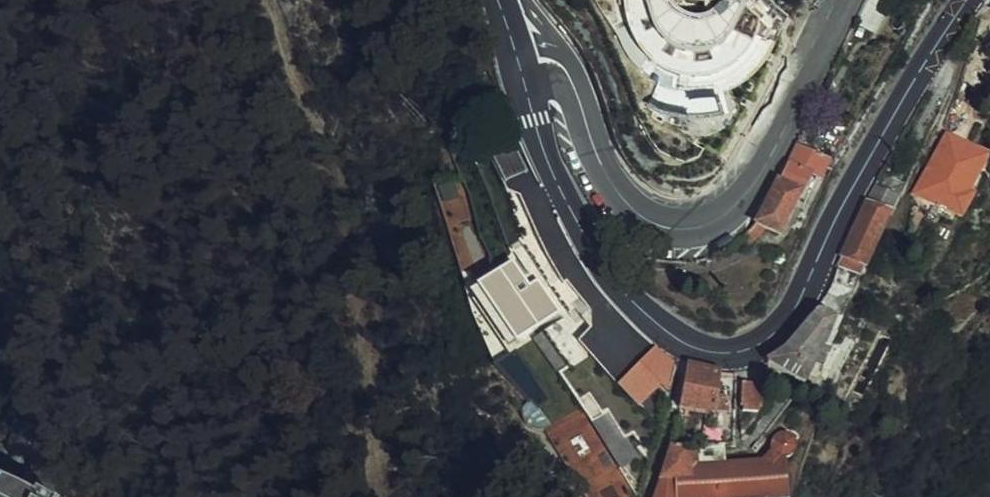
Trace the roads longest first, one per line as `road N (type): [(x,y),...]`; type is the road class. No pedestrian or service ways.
road 1 (secondary): [(514,65),(554,179),(605,269),(654,322),(689,346),(726,352),(759,346),(788,315),(864,165),(967,0)]
road 2 (residential): [(849,0),(765,165),(708,222),(668,226),(633,207),(607,174),(571,80),(558,67),(514,65)]
road 3 (track): [(270,0),(339,218),(377,435),(380,496)]

